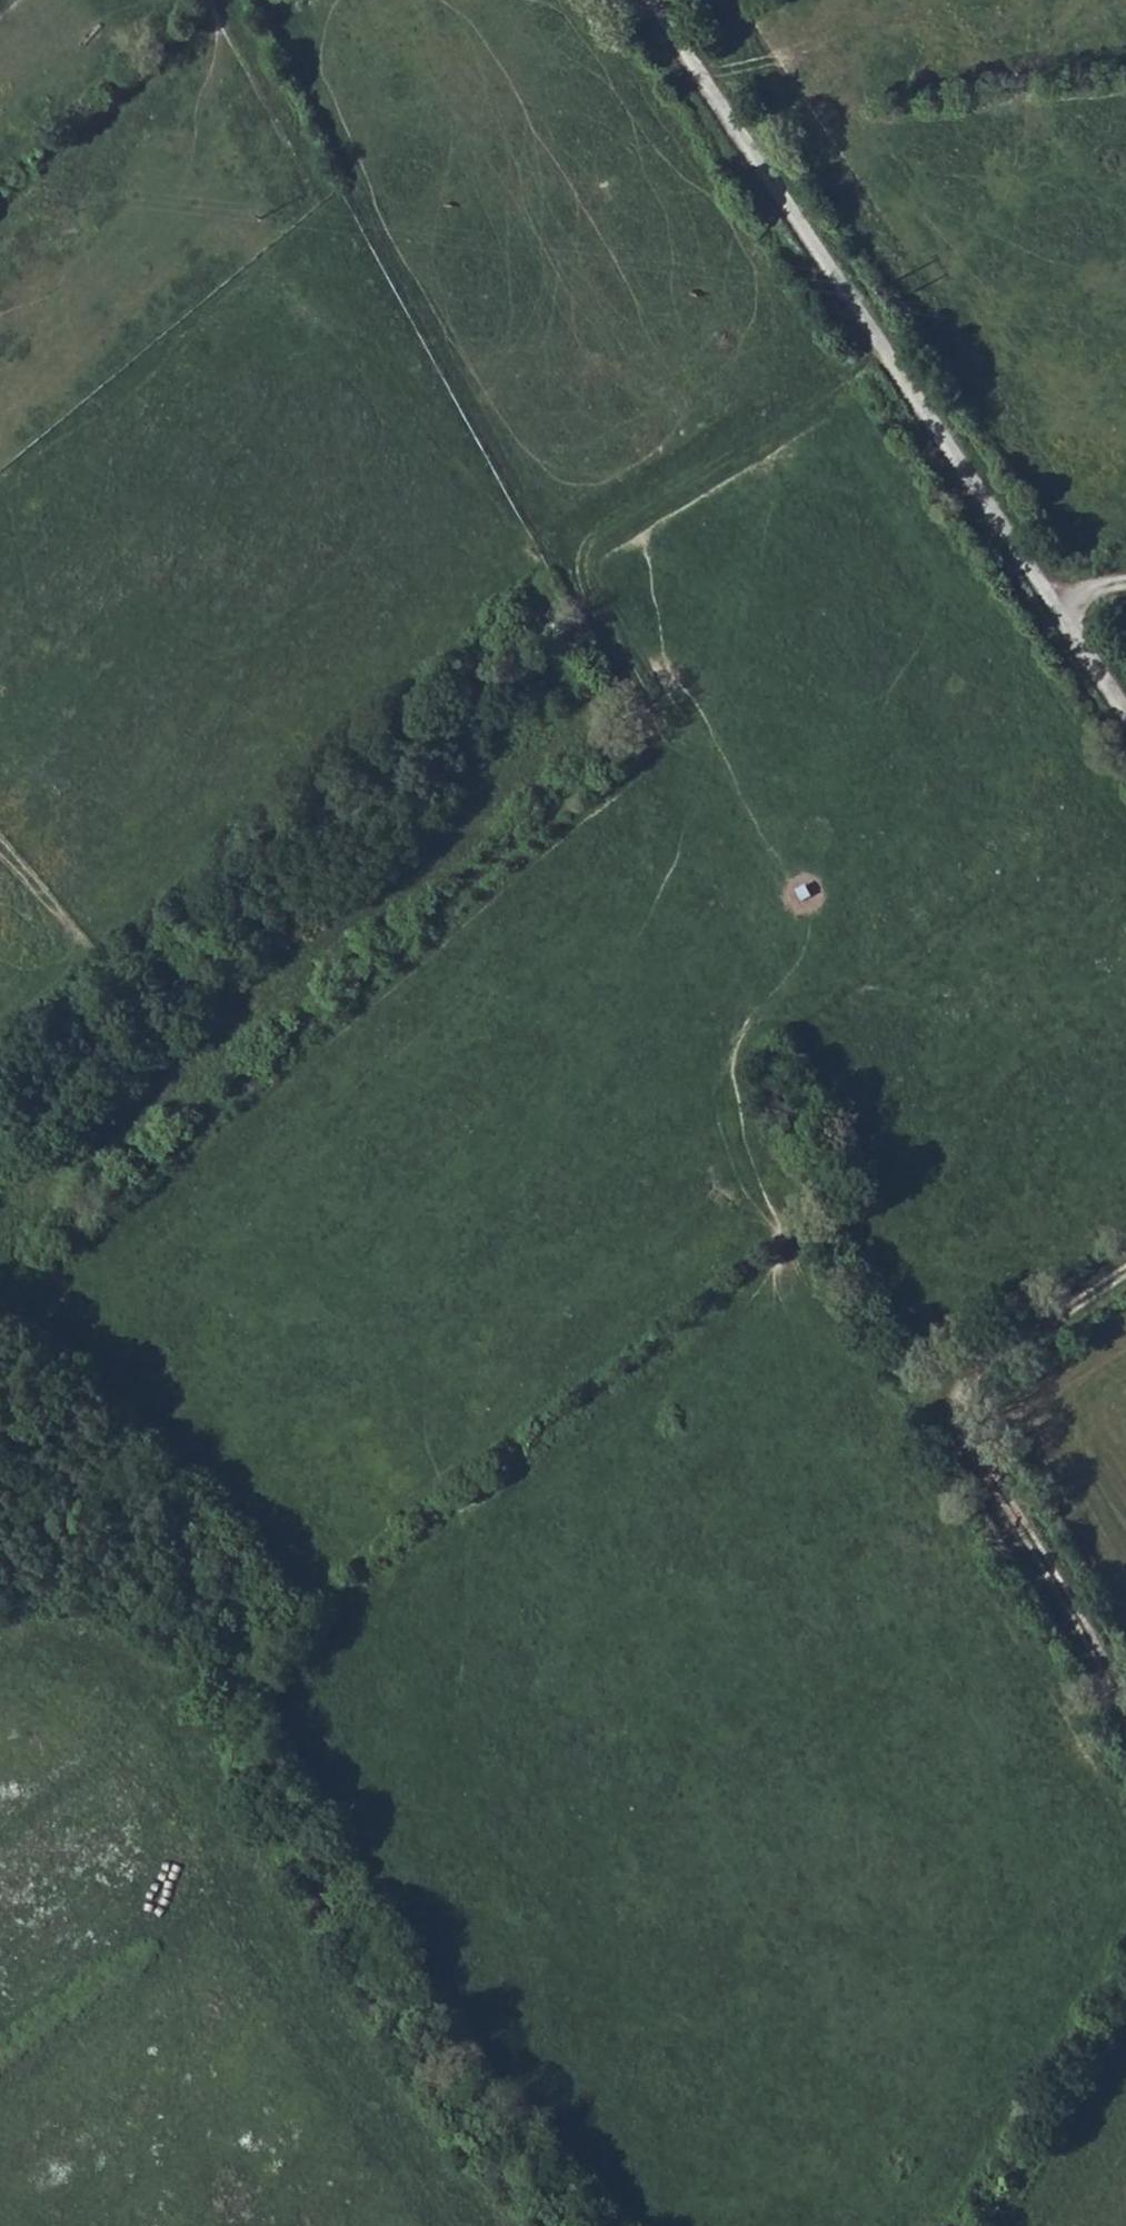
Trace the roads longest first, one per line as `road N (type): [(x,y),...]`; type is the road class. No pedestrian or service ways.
road 1 (track): [(571,2225),(459,2094),(211,1680),(109,1600),(0,1577)]
road 2 (track): [(1125,700),(656,0)]
road 3 (track): [(1125,1713),(949,1401),(955,1387),(1125,1271)]

